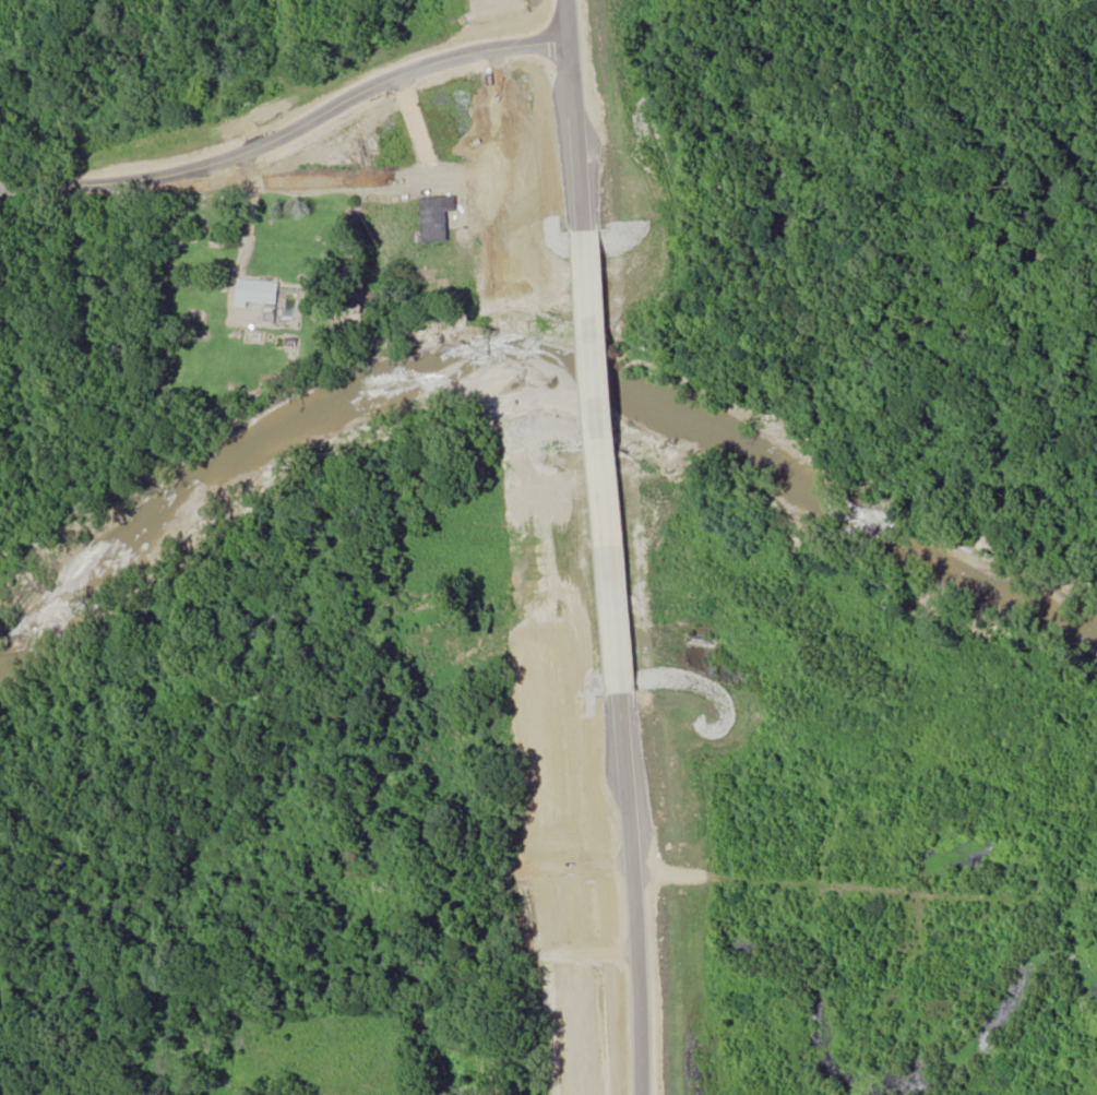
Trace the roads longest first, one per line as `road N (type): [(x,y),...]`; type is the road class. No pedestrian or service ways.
road 1 (secondary): [(584,1094),(509,0)]
road 2 (residential): [(567,897),(1042,897),(1096,819)]
road 3 (residential): [(736,0),(752,104),(772,152),(868,211),(1096,323)]
road 4 (residential): [(522,199),(226,222),(105,211),(0,221)]
road 5 (residential): [(356,212),(404,0)]

